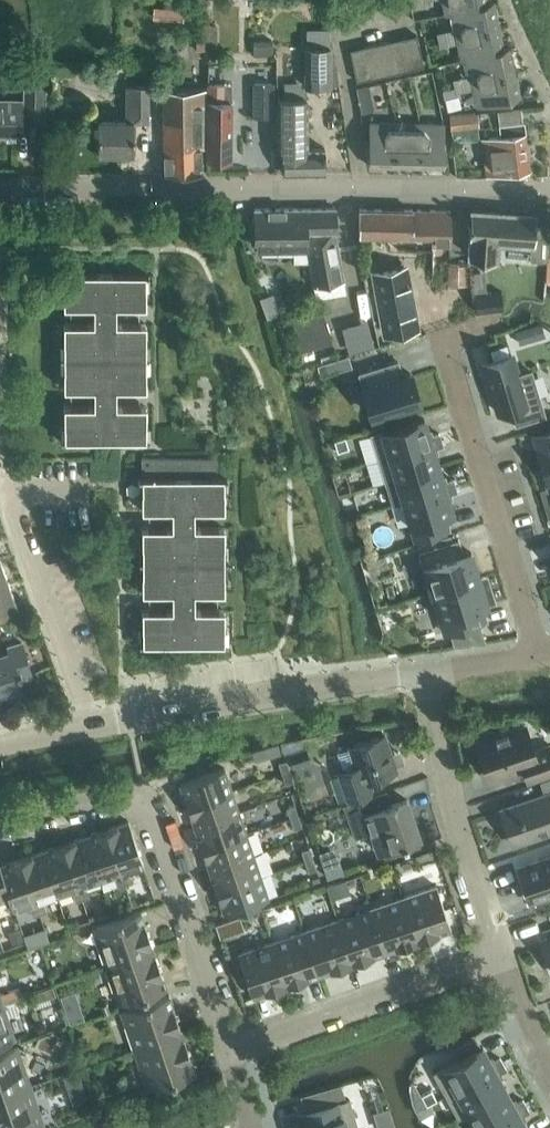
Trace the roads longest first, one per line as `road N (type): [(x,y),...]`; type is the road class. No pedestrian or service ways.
road 1 (residential): [(0,190),(549,192)]
road 2 (residential): [(228,1039),(145,791),(0,827)]
road 3 (residential): [(95,724),(431,669)]
road 4 (residential): [(445,347),(537,654)]
road 5 (residential): [(95,724),(17,502),(87,487)]
road 6 (residential): [(500,947),(455,819),(431,669)]
road 7 (residential): [(228,1039),(500,947)]
road 8 (residential): [(500,947),(549,1076)]

